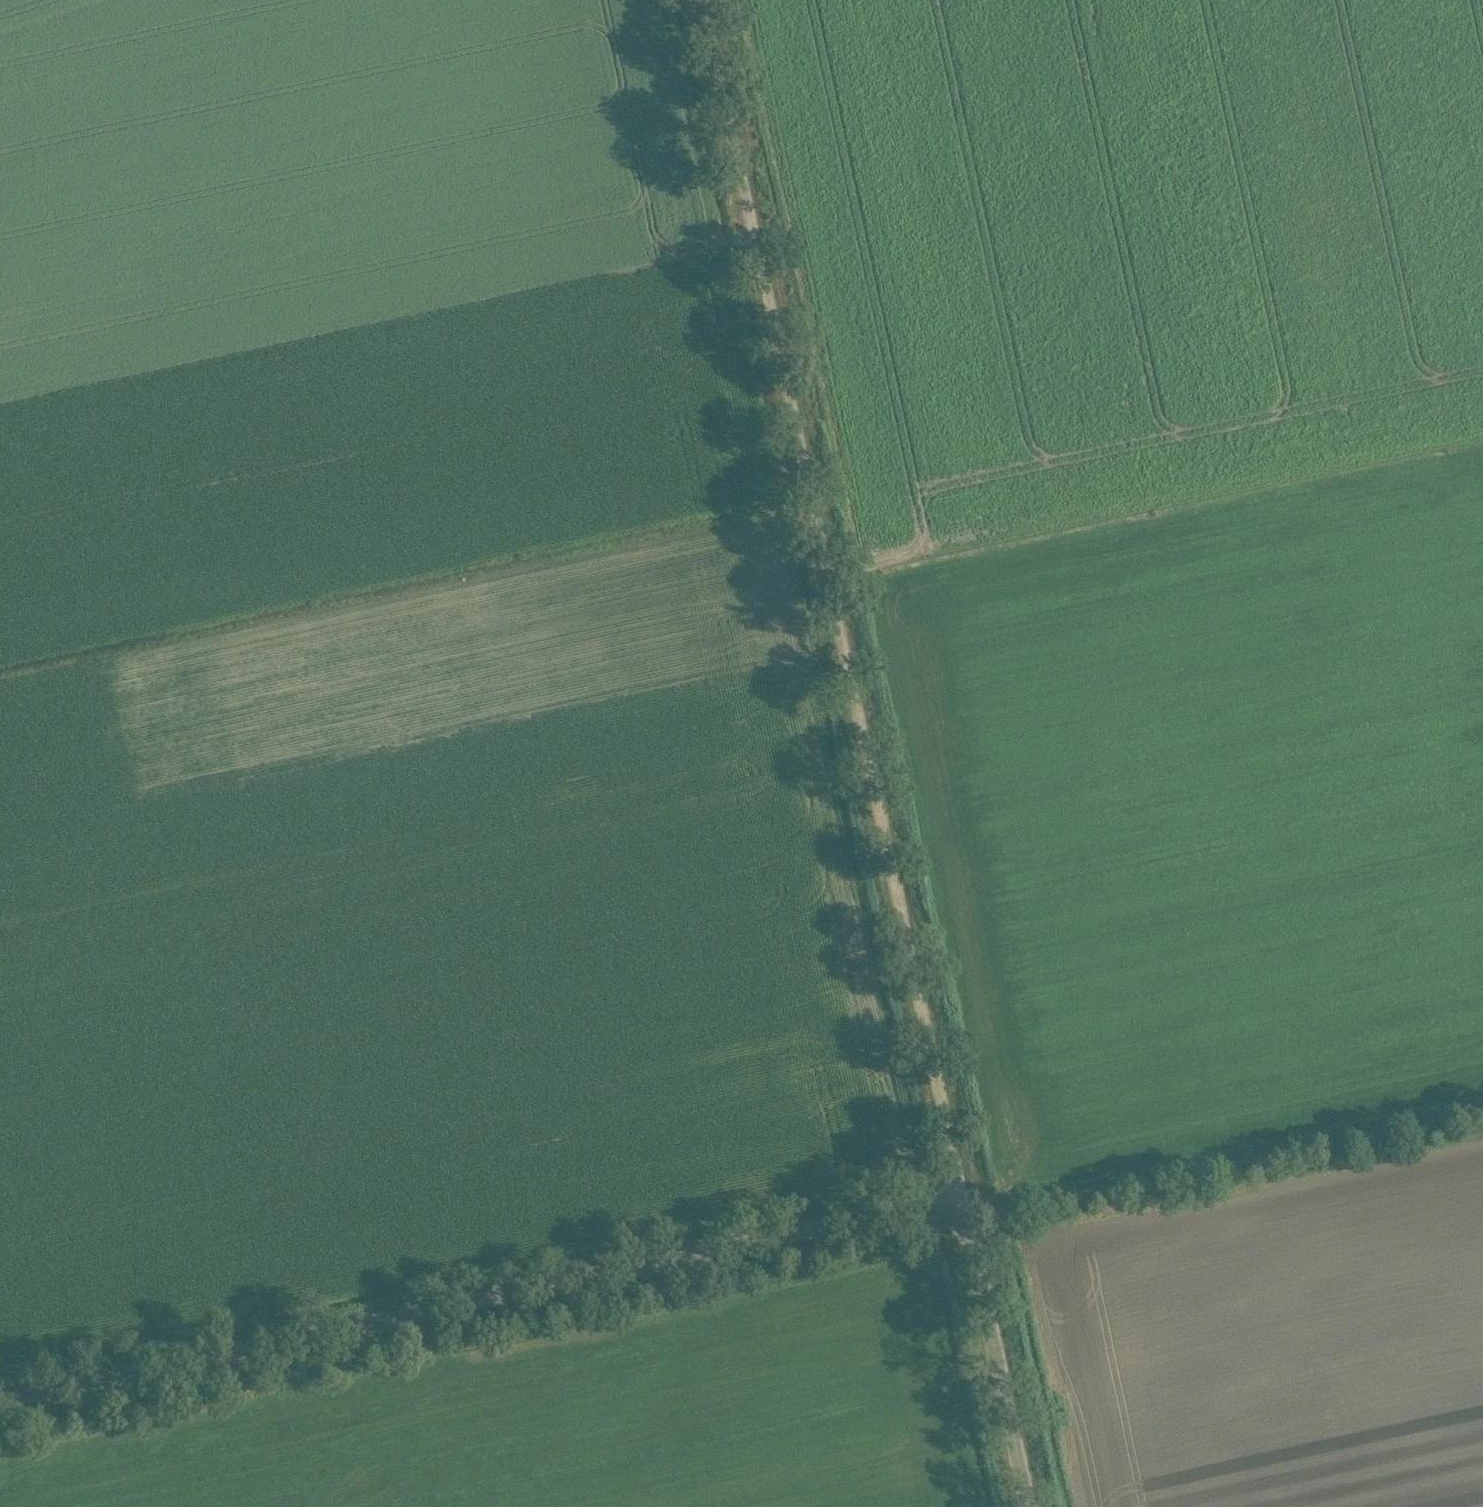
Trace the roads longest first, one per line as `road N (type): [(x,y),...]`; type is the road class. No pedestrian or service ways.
road 1 (unclassified): [(1033,1506),(969,1209),(0,1406)]
road 2 (track): [(969,1209),(709,0)]

